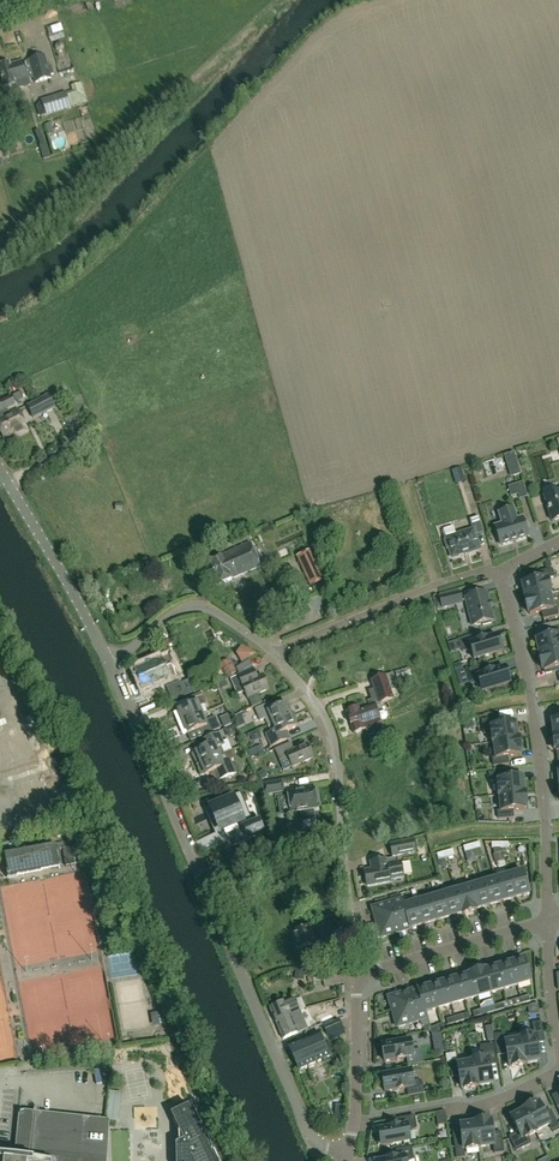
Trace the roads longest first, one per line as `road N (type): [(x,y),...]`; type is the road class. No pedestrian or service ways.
road 1 (unclassified): [(350,1153),(311,1138),(108,664)]
road 2 (residential): [(548,922),(539,752),(499,574)]
road 3 (residential): [(359,976),(335,746),(319,706),(273,653)]
road 4 (residential): [(499,574),(442,584),(273,653)]
road 5 (unclassified): [(108,664),(0,469)]
road 6 (residential): [(273,653),(217,611),(191,605),(108,664)]
road 7 (residential): [(548,922),(359,976)]
road 8 (residential): [(350,1153),(359,976)]

